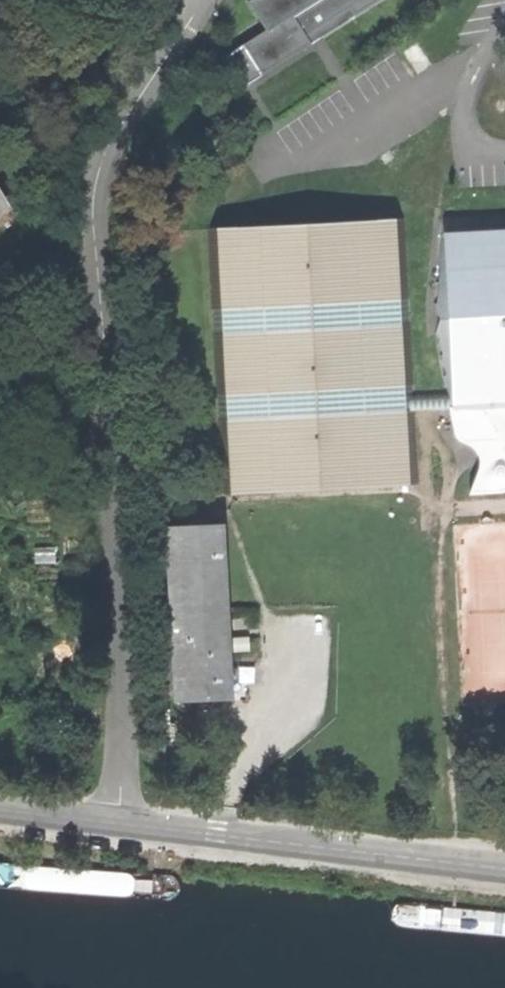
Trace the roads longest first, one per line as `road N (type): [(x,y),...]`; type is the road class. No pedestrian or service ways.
road 1 (residential): [(0,804),(504,868)]

